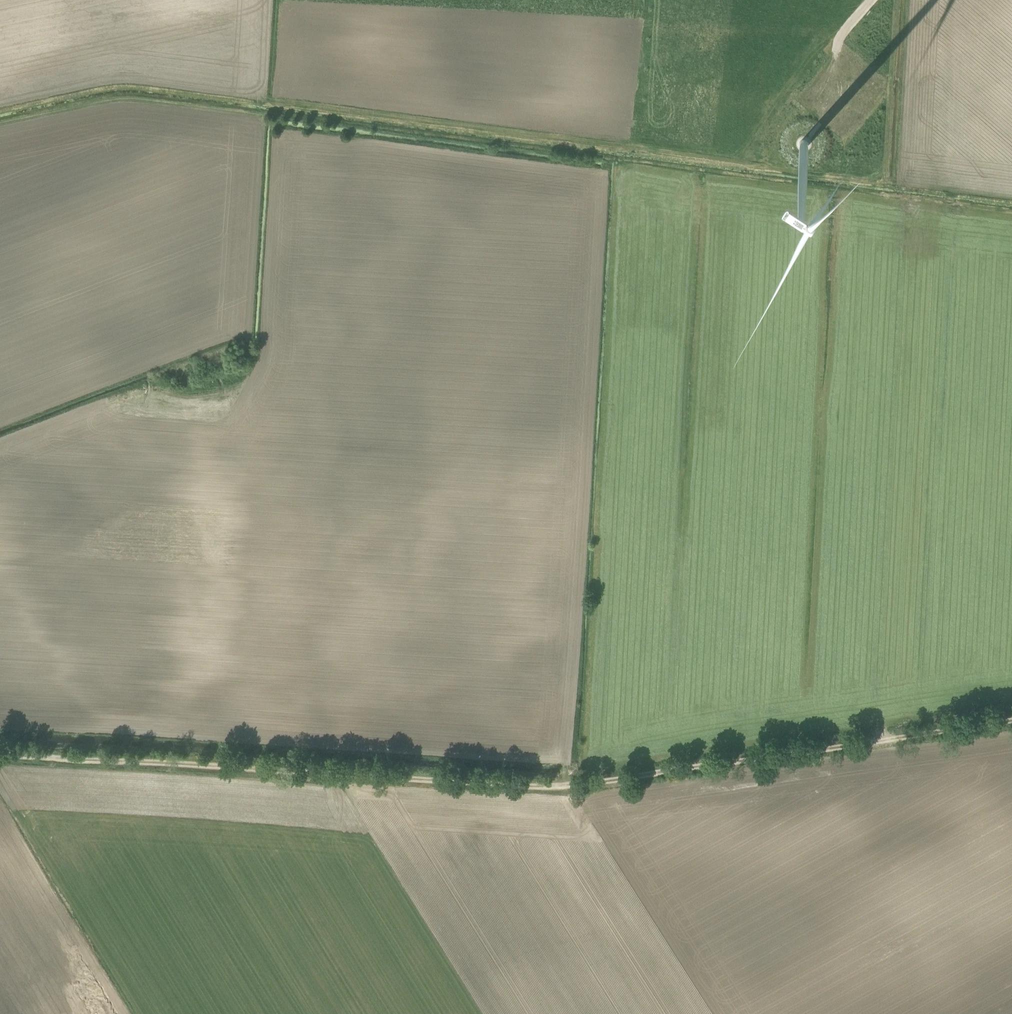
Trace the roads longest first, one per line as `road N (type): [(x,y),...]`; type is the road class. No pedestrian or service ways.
road 1 (track): [(0,754),(515,786),(1011,723)]
road 2 (track): [(872,0),(836,51),(831,118)]

